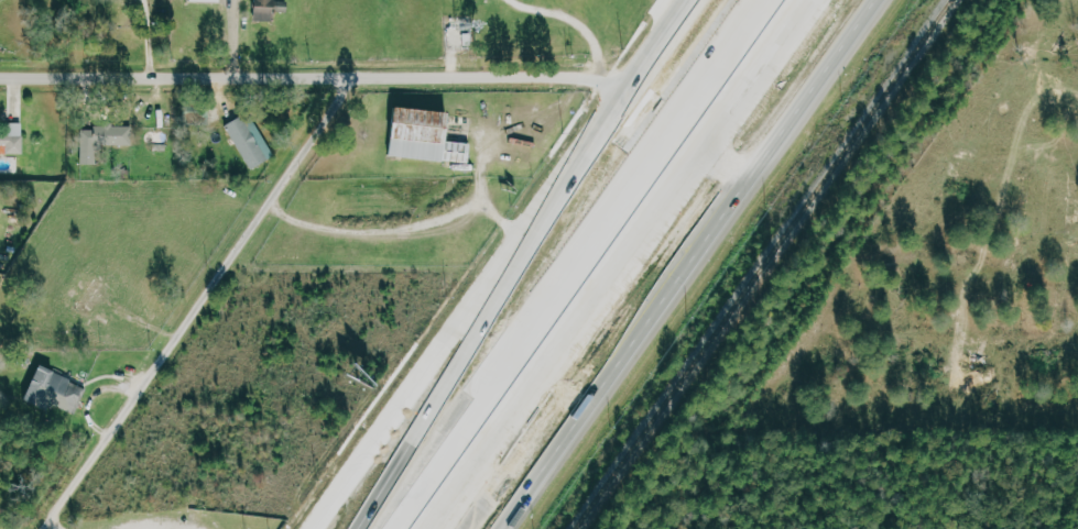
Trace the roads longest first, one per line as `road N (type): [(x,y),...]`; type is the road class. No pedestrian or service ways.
road 1 (motorway): [(771,0),(396,528)]
road 2 (motorway): [(452,528),(819,0)]
road 3 (tertiary): [(0,81),(602,82),(617,98)]
road 4 (residential): [(352,81),(47,528)]
road 5 (secondary): [(617,98),(324,498)]
road 6 (motorway): [(584,144),(377,528)]
road 7 (secondary): [(511,528),(753,188)]
road 8 (motorway): [(477,528),(700,262)]
road 9 (secondary): [(753,188),(886,0)]
road 10 (secondary): [(698,0),(617,98)]

